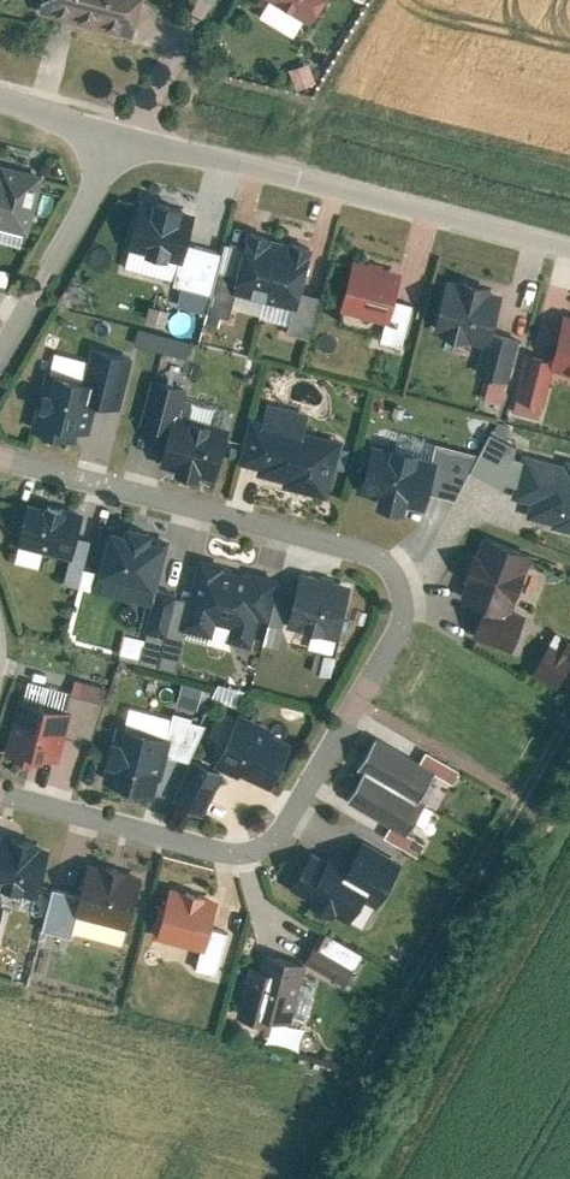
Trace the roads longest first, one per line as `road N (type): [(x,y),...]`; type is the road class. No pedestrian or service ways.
road 1 (residential): [(0,454),(356,550),(385,564),(404,612),(280,832),(252,851),(233,856),(0,793)]
road 2 (residential): [(122,133),(569,249)]
road 3 (residential): [(0,353),(122,133)]
road 4 (residential): [(122,133),(195,0)]
road 5 (residential): [(0,99),(122,133)]

